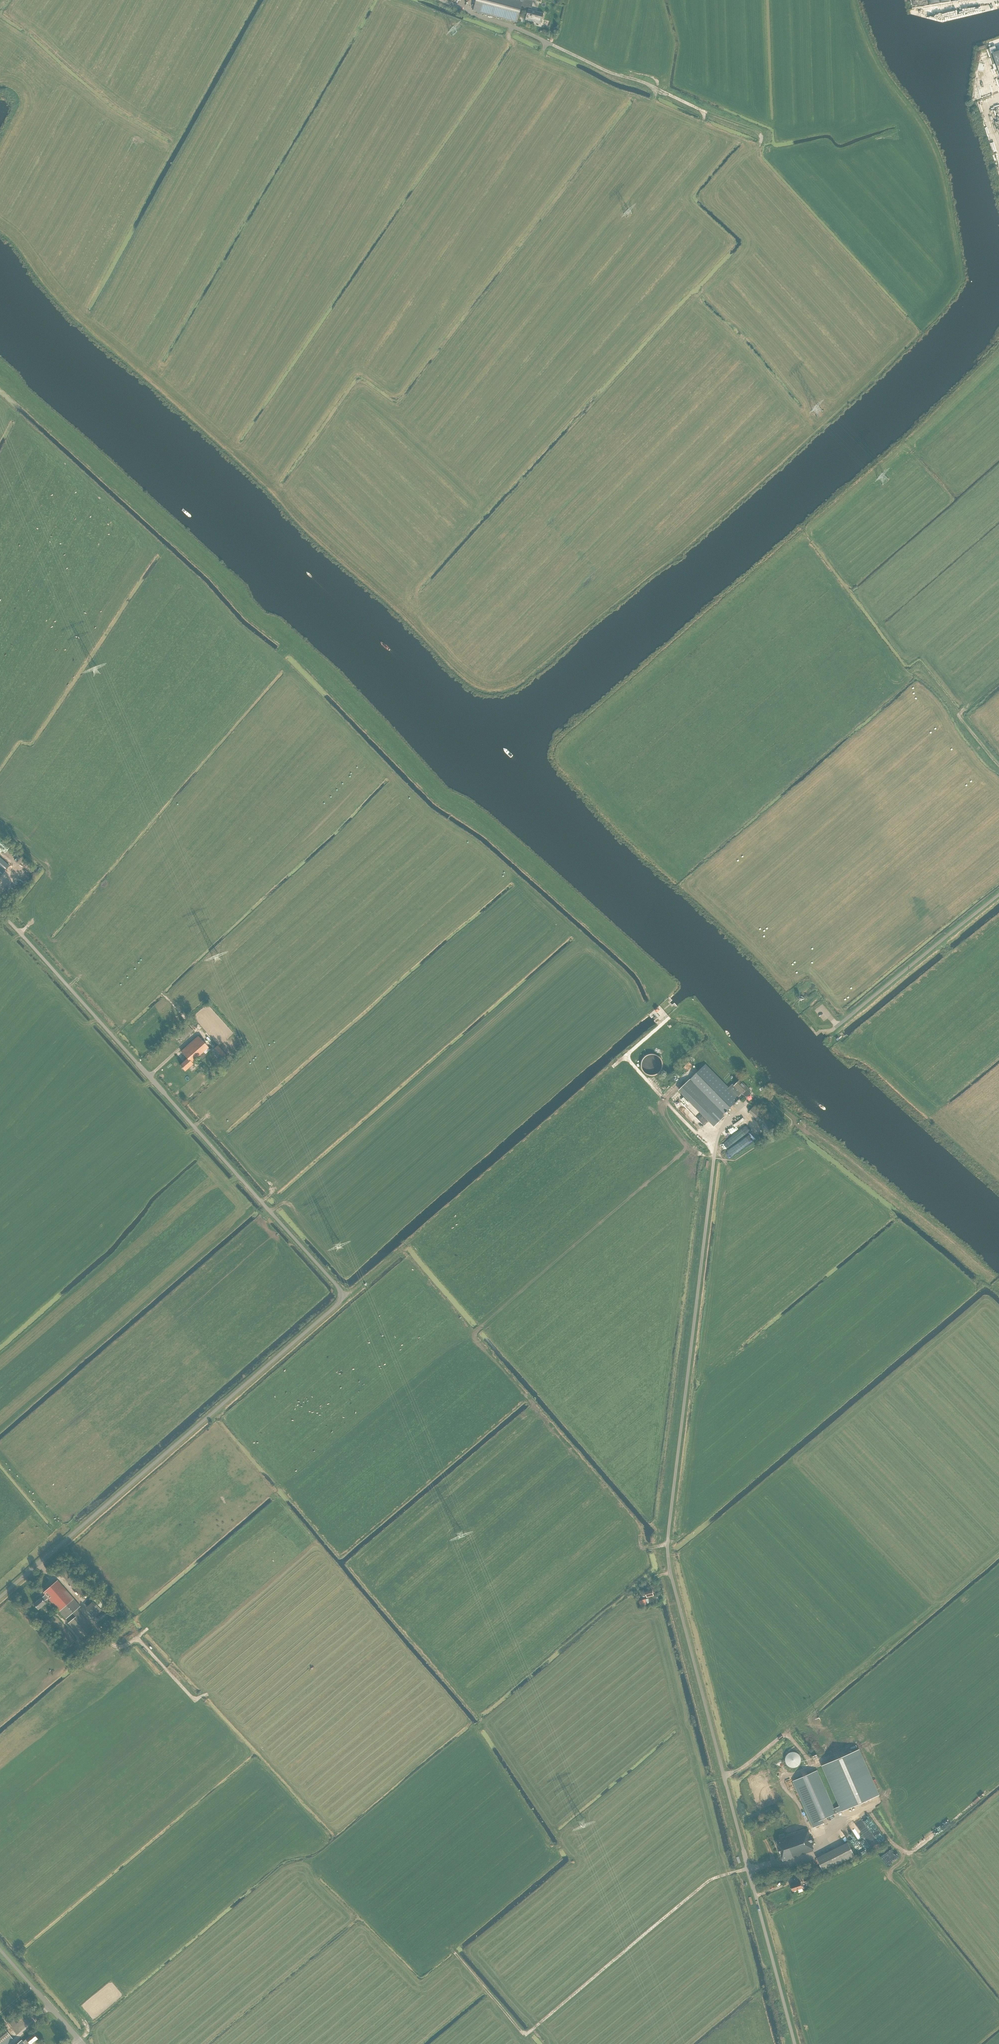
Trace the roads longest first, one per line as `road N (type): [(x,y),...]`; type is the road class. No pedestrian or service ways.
road 1 (unclassified): [(0,1597),(339,1300),(327,1274),(1,917)]
road 2 (unclassified): [(795,2043),(669,1561),(714,1158)]
road 3 (unclassified): [(825,1036),(998,896)]
road 4 (unclassified): [(79,2043),(0,1951)]

